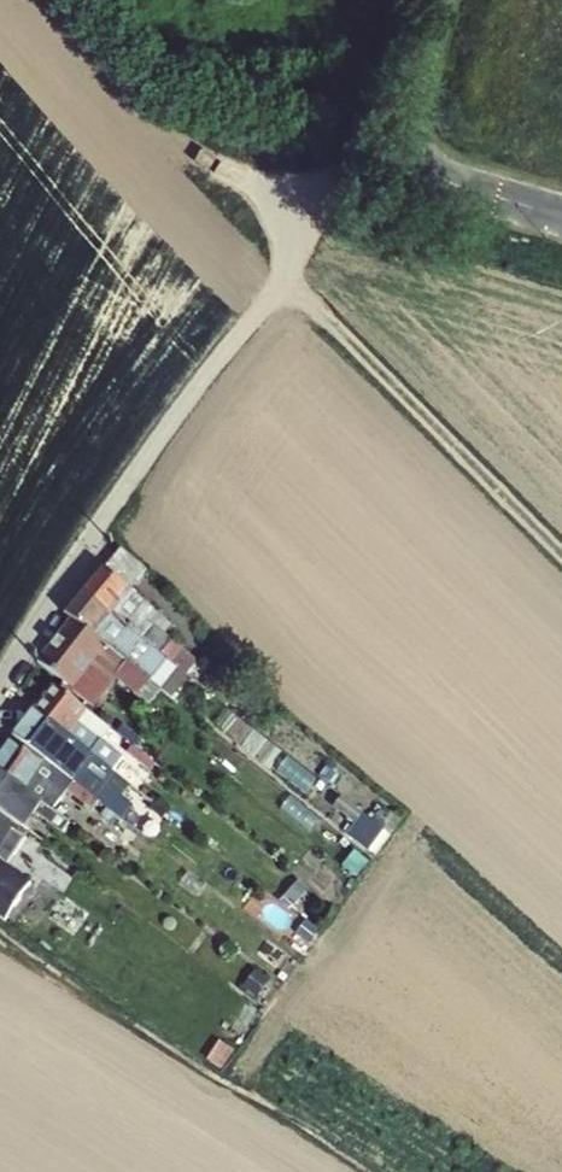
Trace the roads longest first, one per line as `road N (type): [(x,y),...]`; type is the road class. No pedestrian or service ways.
road 1 (residential): [(0,689),(123,491),(288,280)]
road 2 (track): [(288,280),(561,538)]
road 3 (unclassified): [(443,0),(407,121),(432,177),(561,217)]

